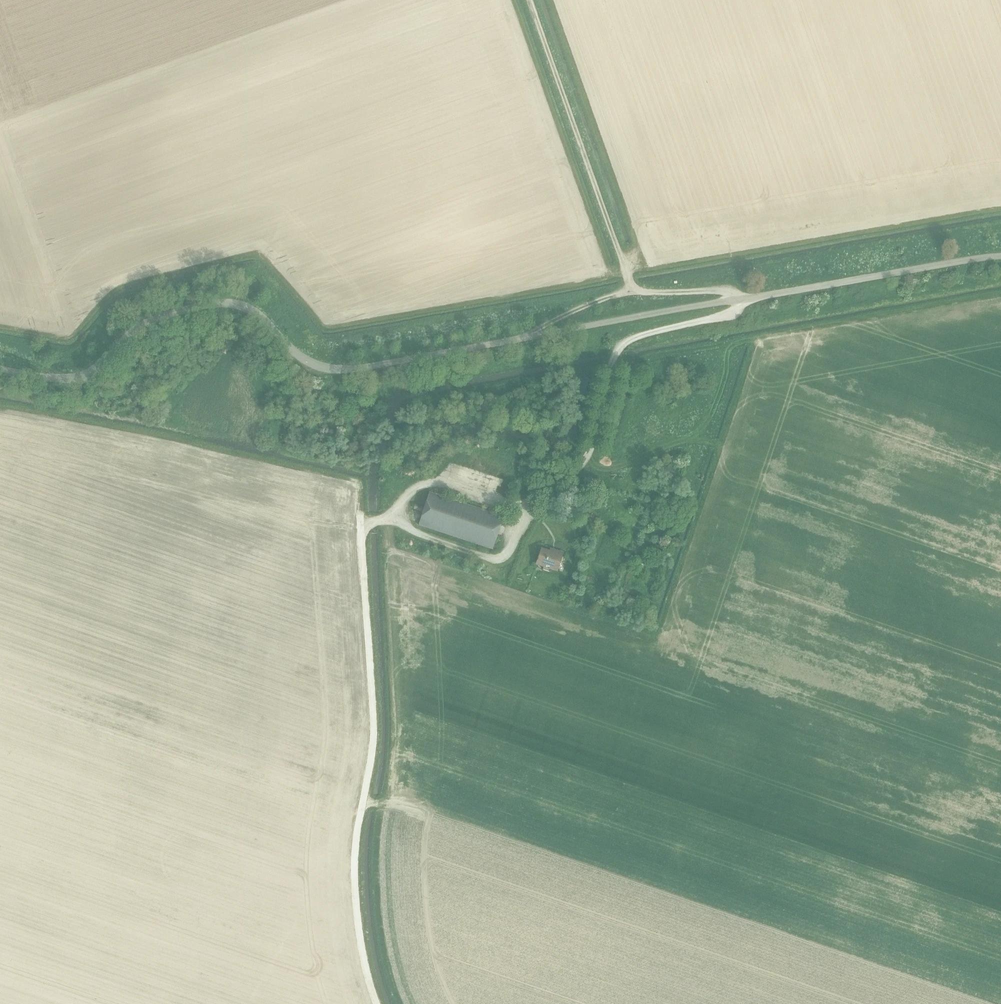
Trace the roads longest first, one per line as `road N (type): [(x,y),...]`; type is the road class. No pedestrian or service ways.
road 1 (track): [(631,288),(725,293),(740,303),(723,317),(622,346),(589,456),(528,512),(504,561),(386,519),(364,528),(374,751),(356,853),(357,933),(379,1003)]
road 2 (unclassified): [(1000,256),(350,370),(306,362),(259,313),(219,302),(136,327),(79,379),(0,369)]
road 3 (track): [(538,336),(631,288),(530,0)]

